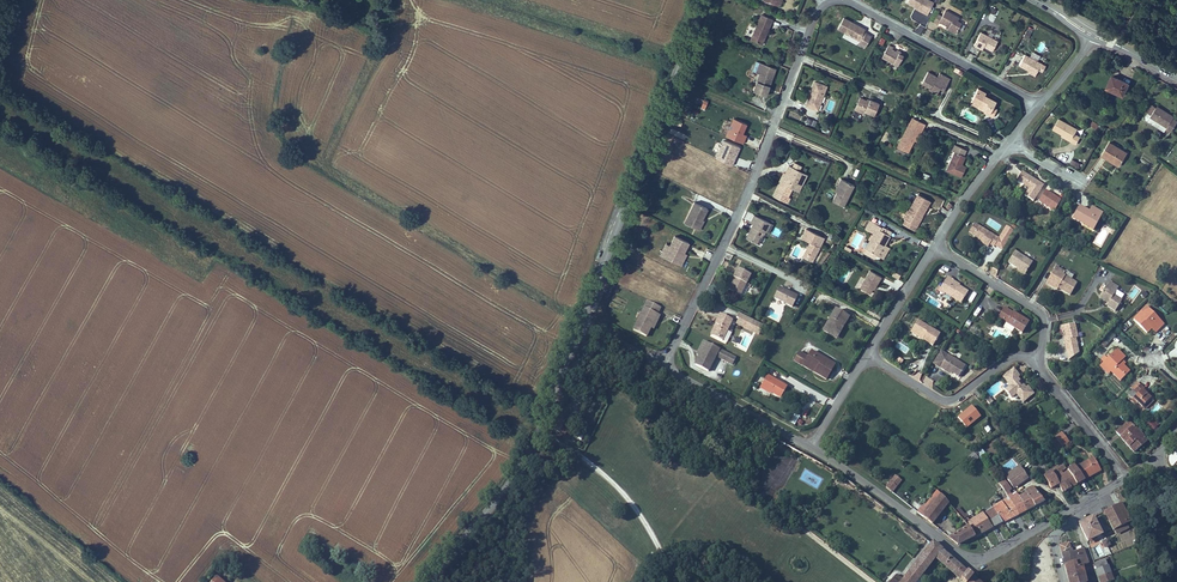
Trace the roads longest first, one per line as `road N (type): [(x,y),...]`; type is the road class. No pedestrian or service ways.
road 1 (track): [(0,107),(543,431)]
road 2 (track): [(373,52),(328,154),(331,172),(587,320)]
road 3 (residential): [(833,0),(815,11),(740,211),(664,363)]
road 4 (secondary): [(587,320),(703,0)]
road 5 (residential): [(809,446),(973,560),(1081,504)]
road 6 (secondary): [(429,581),(511,489),(587,320)]
road 7 (residential): [(1032,103),(842,0)]
road 8 (residential): [(1034,359),(1009,356),(949,400),(869,356)]
road 9 (residential): [(1034,359),(1041,314),(935,248)]
road 10 (residential): [(664,363),(809,446)]
road 11 (residential): [(1126,479),(1034,359)]
road 12 (residential): [(1011,142),(1131,212)]
road 13 (residential): [(1011,142),(959,205),(935,248)]
road 14 (residential): [(935,248),(869,356)]

